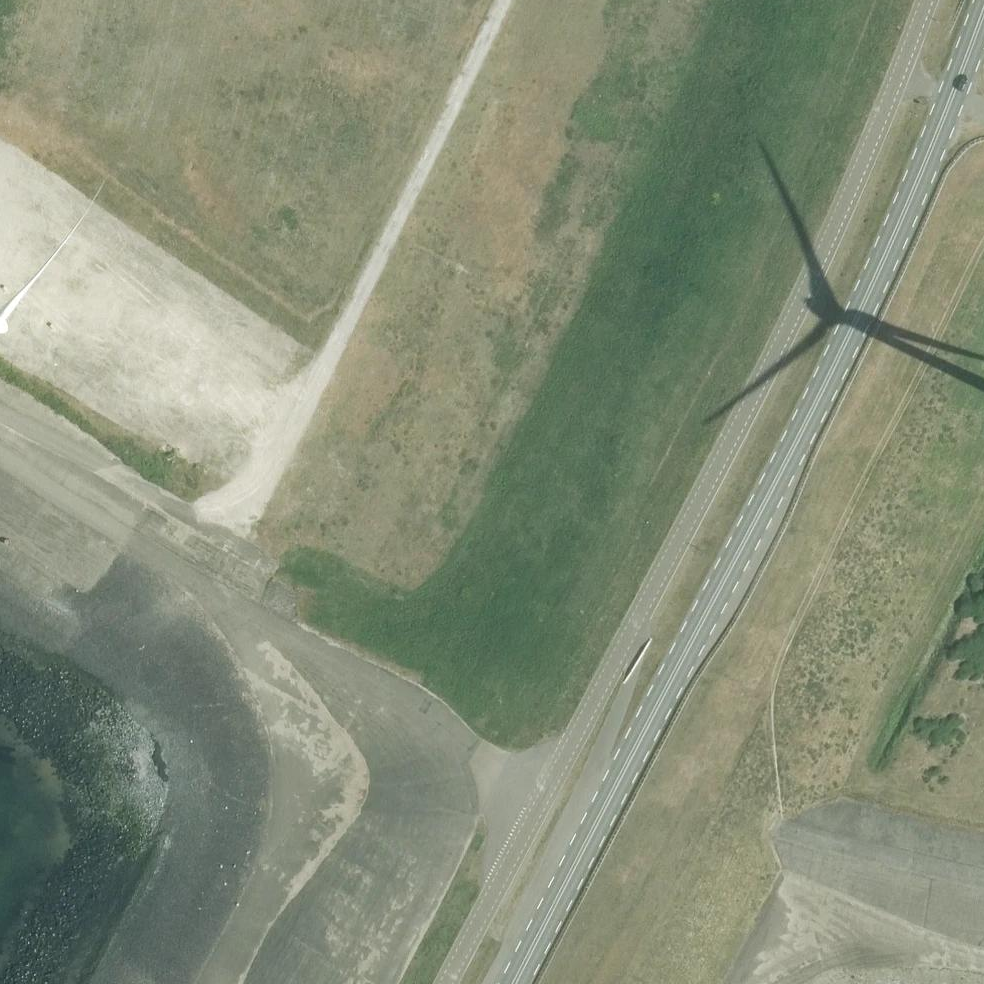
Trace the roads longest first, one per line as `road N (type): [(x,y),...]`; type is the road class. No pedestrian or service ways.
road 1 (unclassified): [(445,983),(813,275),(923,0)]
road 2 (primary): [(514,983),(873,285),(983,10)]
road 3 (track): [(0,410),(201,516),(247,506),(499,0)]

